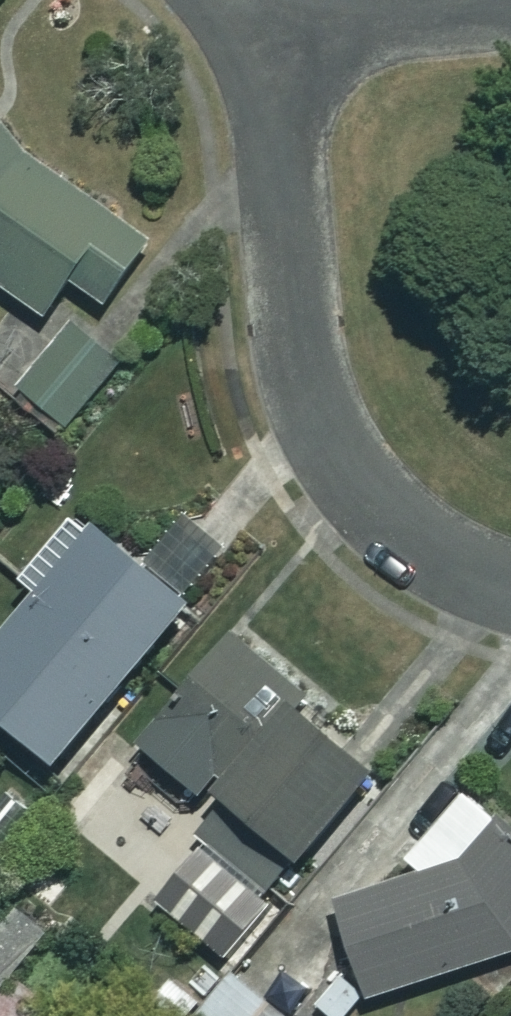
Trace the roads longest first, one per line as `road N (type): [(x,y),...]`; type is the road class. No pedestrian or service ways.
road 1 (residential): [(510,589),(444,565),(362,497),(306,409),(290,317),(276,78)]
road 2 (residential): [(260,23),(510,1)]

